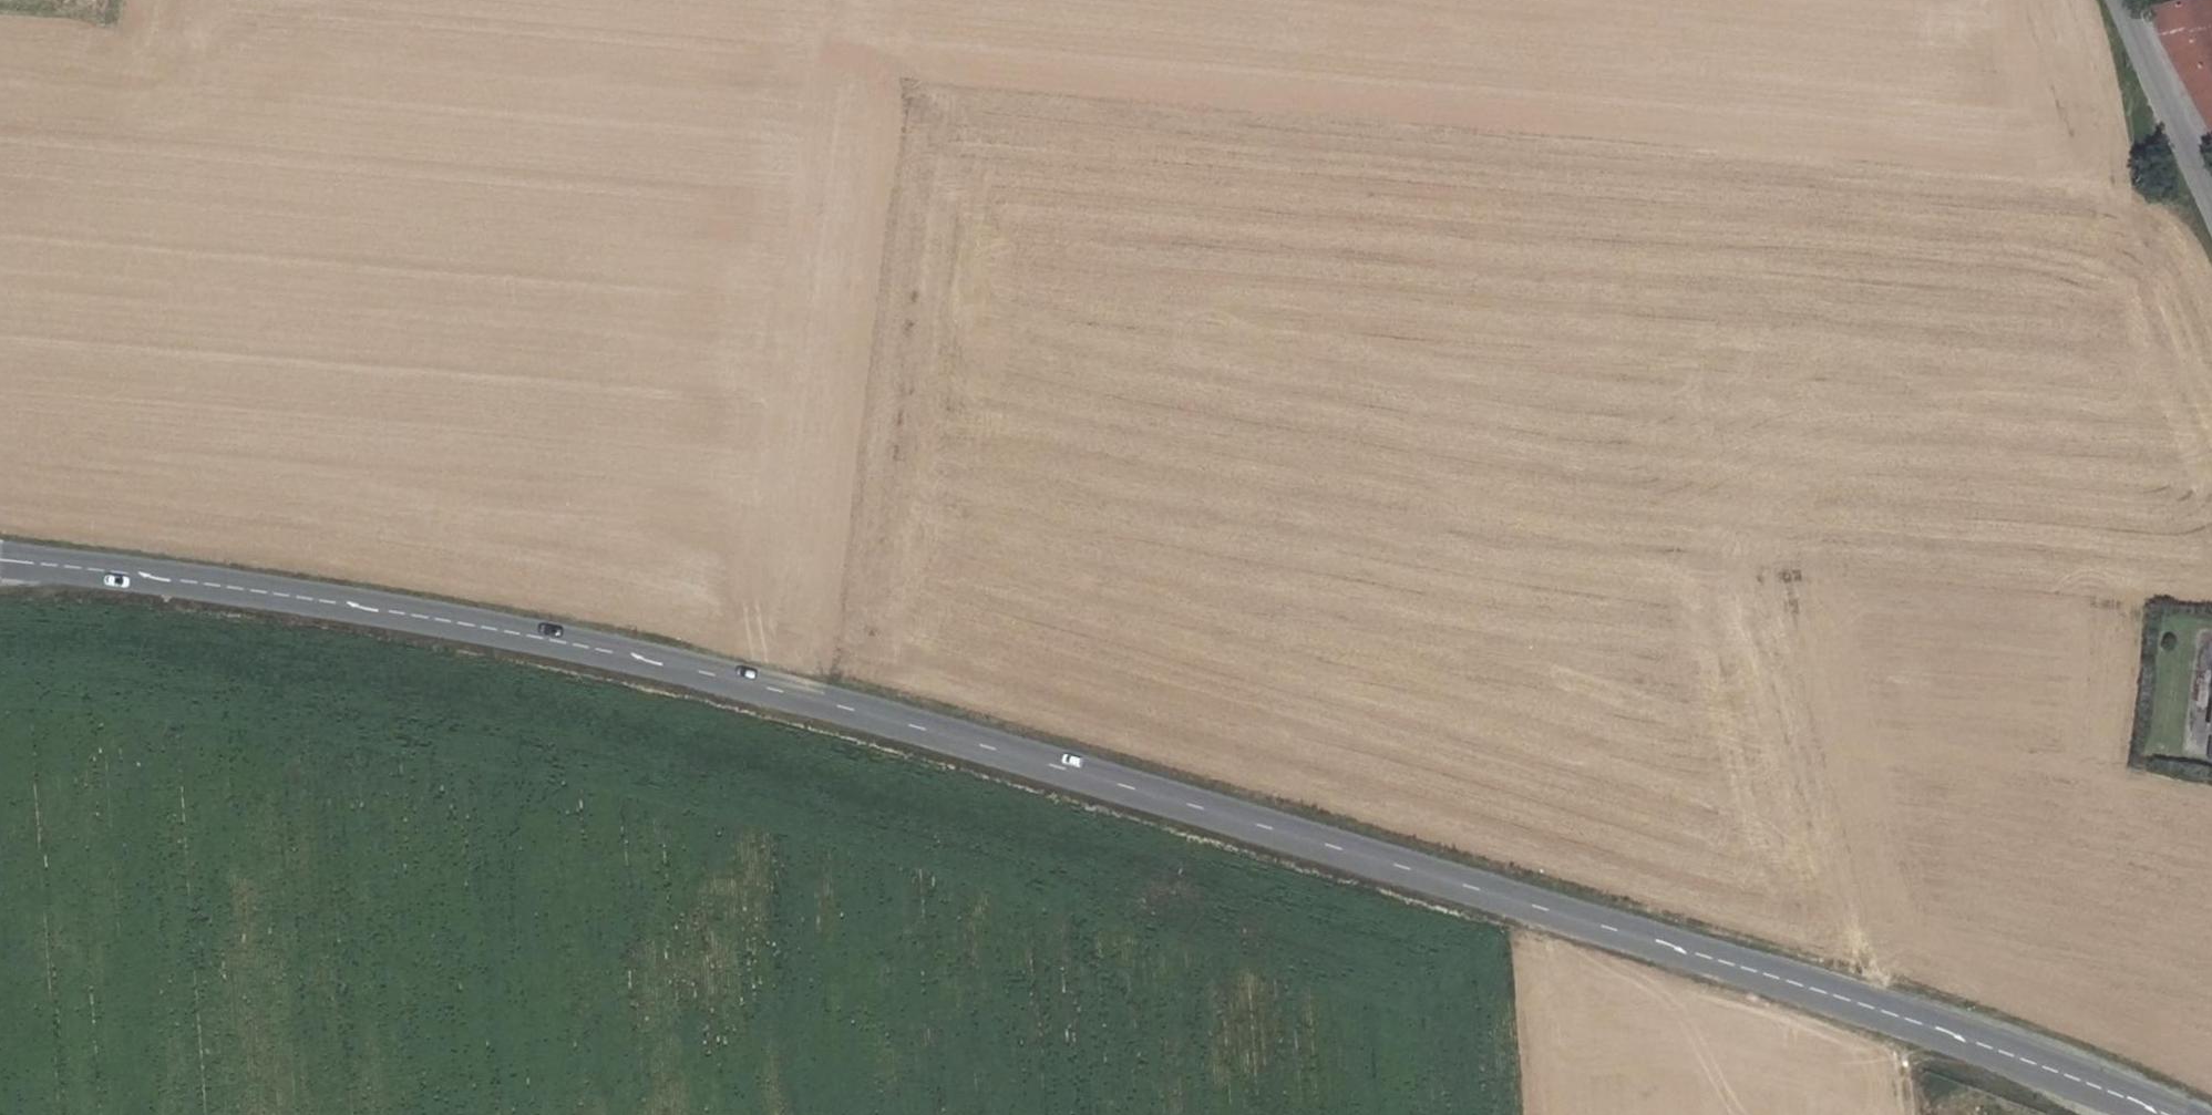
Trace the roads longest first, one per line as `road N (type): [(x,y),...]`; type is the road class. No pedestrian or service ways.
road 1 (tertiary): [(0,559),(544,636),(856,708),(1779,978),(2164,1114)]
road 2 (residential): [(2211,193),(2126,0)]

